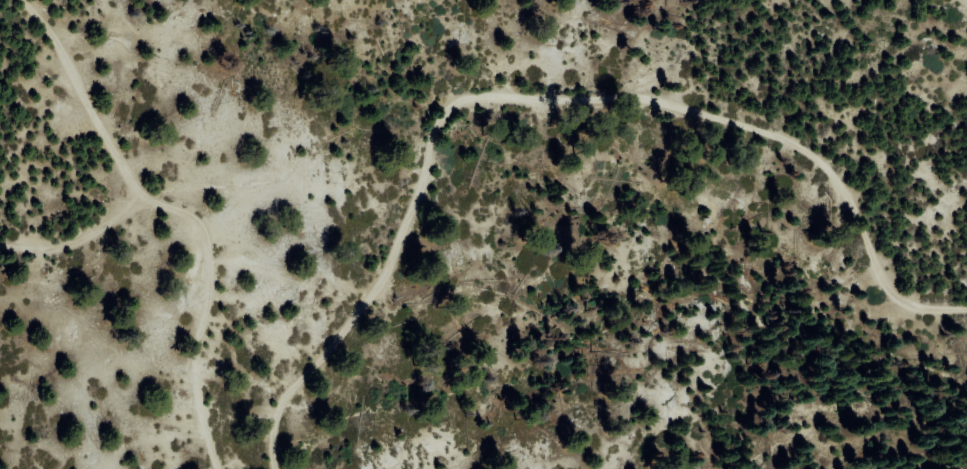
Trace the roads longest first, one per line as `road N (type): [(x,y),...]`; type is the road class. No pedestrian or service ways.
road 1 (track): [(277,468),(279,415),(296,380),(397,267),(434,132),(457,101),(636,95),(805,147),(855,202),(892,290),(932,313),(966,313)]
road 2 (track): [(22,0),(63,55),(140,199),(179,211),(206,238),(209,291),(196,366),(216,468)]
road 3 (track): [(0,252),(23,256),(79,240),(140,199)]

